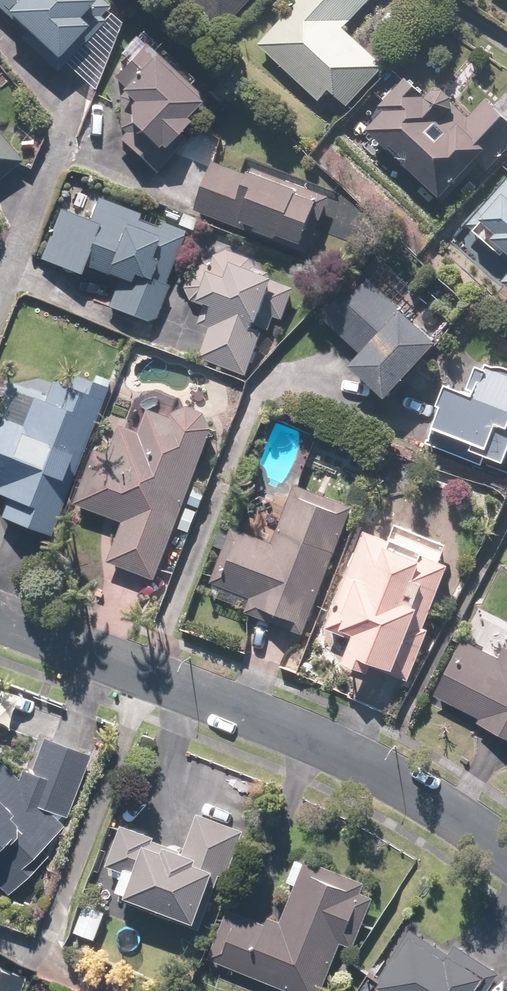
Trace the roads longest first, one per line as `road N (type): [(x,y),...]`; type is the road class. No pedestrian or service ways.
road 1 (residential): [(506,858),(389,776),(0,619)]

